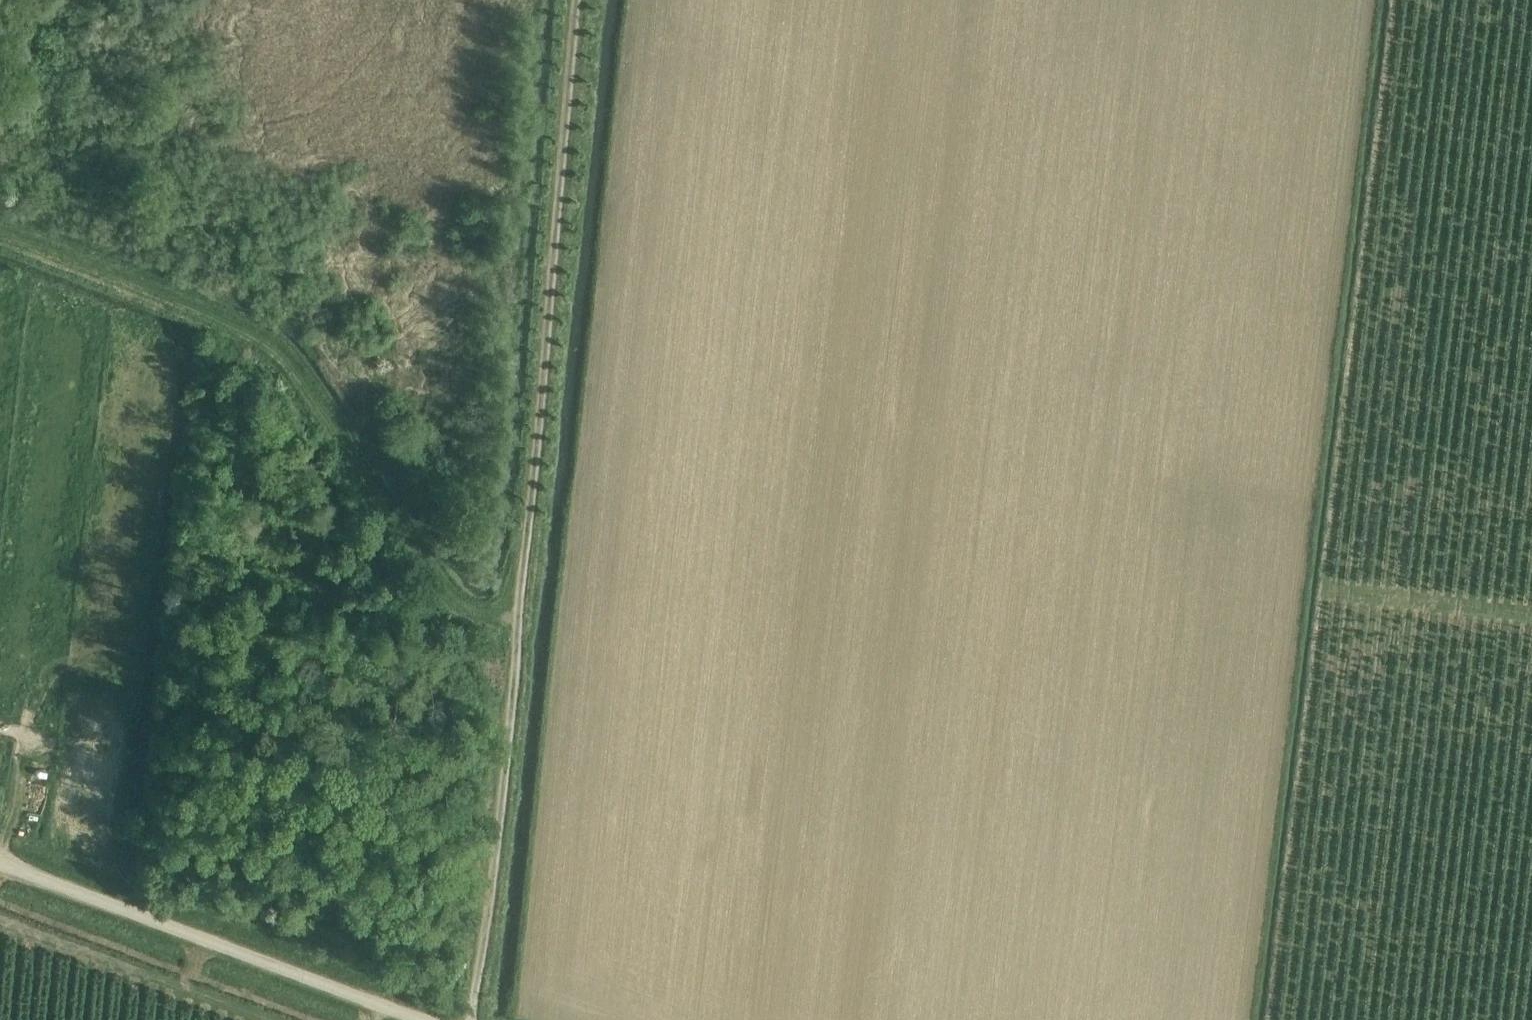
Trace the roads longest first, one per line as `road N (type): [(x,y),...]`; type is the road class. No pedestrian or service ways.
road 1 (unclassified): [(422,1019),(0,863)]

